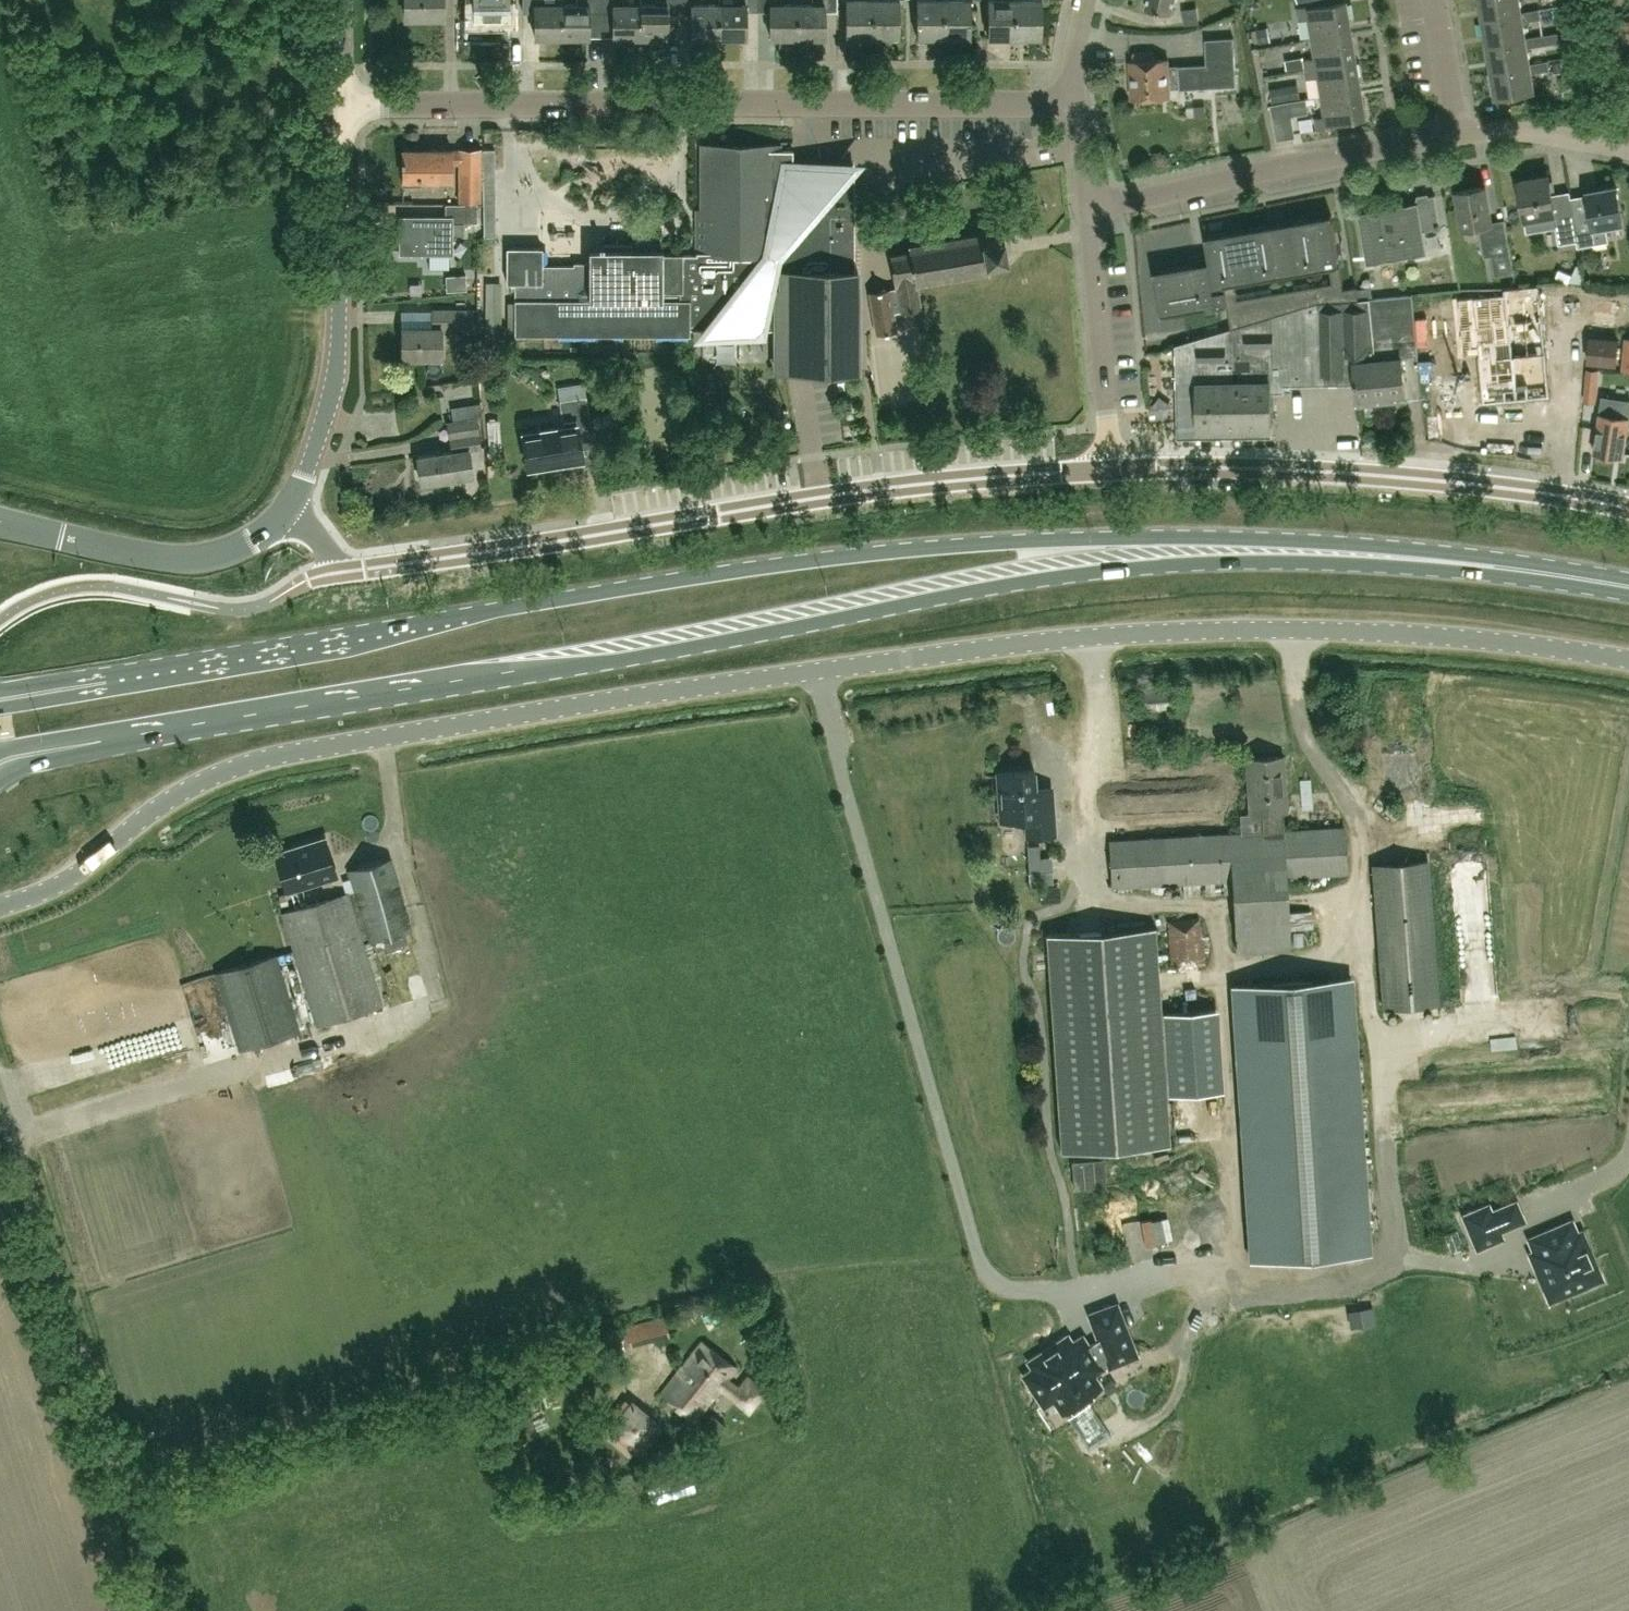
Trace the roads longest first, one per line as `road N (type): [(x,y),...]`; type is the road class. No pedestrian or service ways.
road 1 (unclassified): [(0,906),(66,879),(161,805),(232,767),(642,694),(998,646),(1234,628),(1439,635),(1628,659)]
road 2 (primary): [(74,745),(507,673),(1032,572),(1123,557),(1295,549)]
road 3 (primary): [(1295,549),(1160,535),(844,555),(497,607),(108,681)]
road 4 (residential): [(1110,467),(820,495),(338,570),(319,538),(282,517)]
road 5 (residential): [(342,103),(1076,101)]
road 6 (unclassified): [(164,1610),(0,1092)]
road 7 (residential): [(1628,507),(1415,476),(1110,467)]
road 8 (tertiary): [(282,517),(306,475),(337,364),(342,103)]
road 9 (residential): [(1088,211),(1457,136)]
road 10 (track): [(13,1135),(360,1032)]
road 11 (primary): [(1295,549),(1628,585)]
road 12 (tertiary): [(0,519),(186,557),(238,546),(282,517)]
road 13 (residential): [(1110,467),(1088,211)]
road 14 (residential): [(1457,136),(1495,132),(1628,148)]
road 15 (residential): [(1457,136),(1436,0)]

